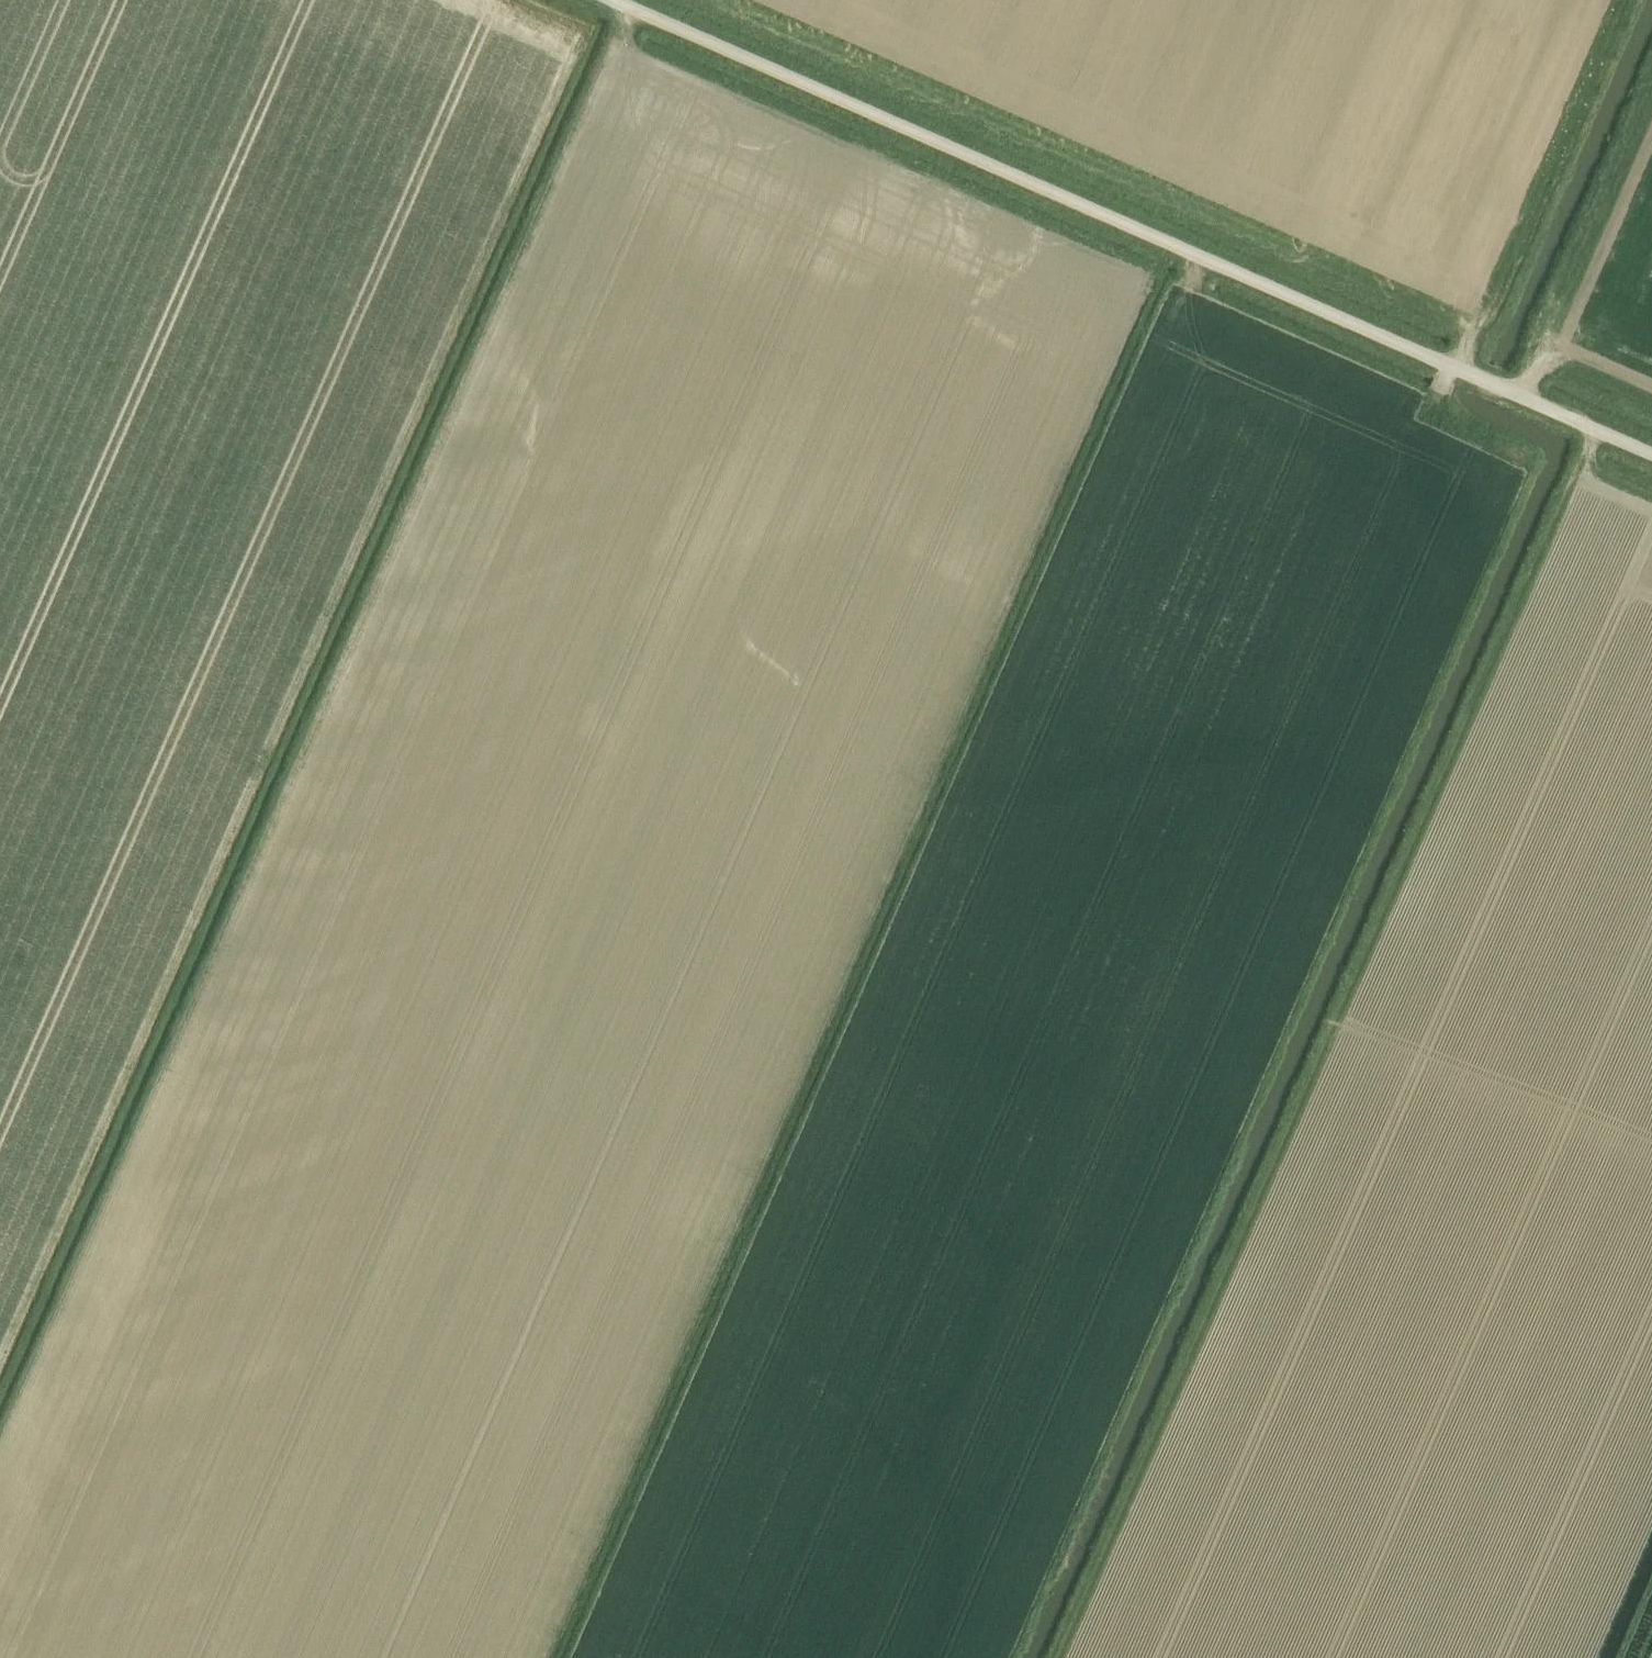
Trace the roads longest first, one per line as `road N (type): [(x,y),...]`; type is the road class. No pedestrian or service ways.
road 1 (unclassified): [(1651,456),(610,0)]

